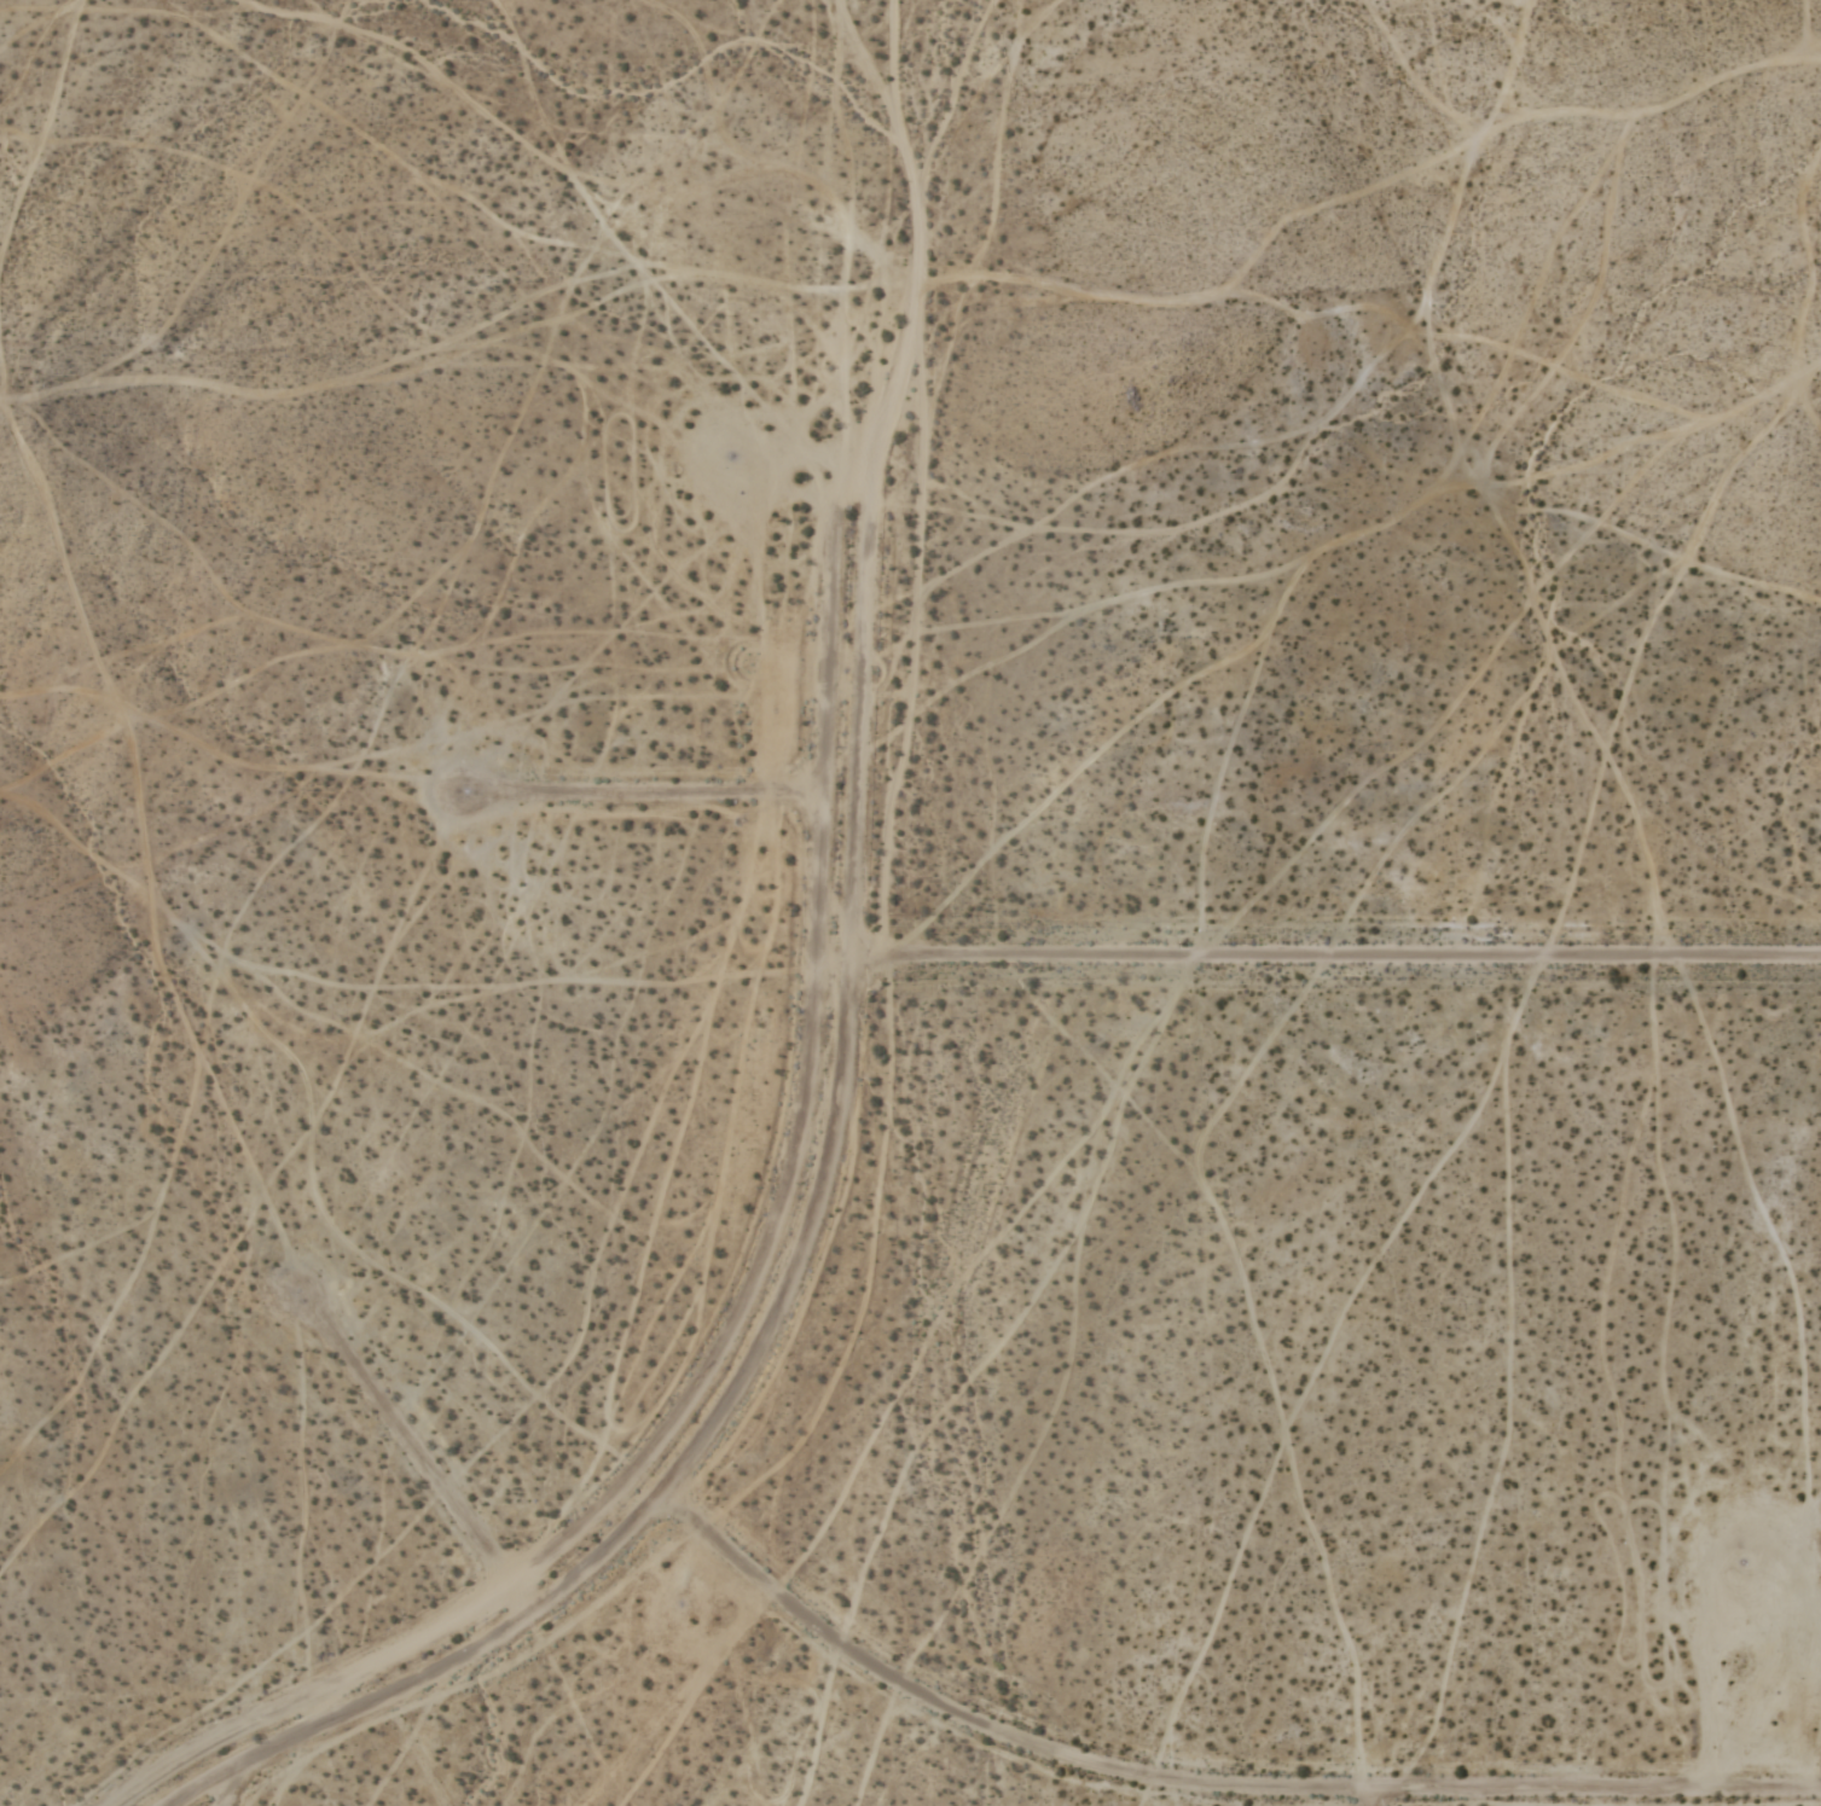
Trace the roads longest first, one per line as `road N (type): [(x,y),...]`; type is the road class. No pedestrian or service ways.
road 1 (track): [(1820,1792),(1251,1790),(1123,1773),(1048,1753),(907,1689),(842,1645),(660,1493)]
road 2 (residential): [(1820,959),(852,956)]
road 3 (track): [(660,1493),(546,1599),(511,1587),(301,1295)]
road 4 (track): [(468,795),(860,797),(852,956)]

